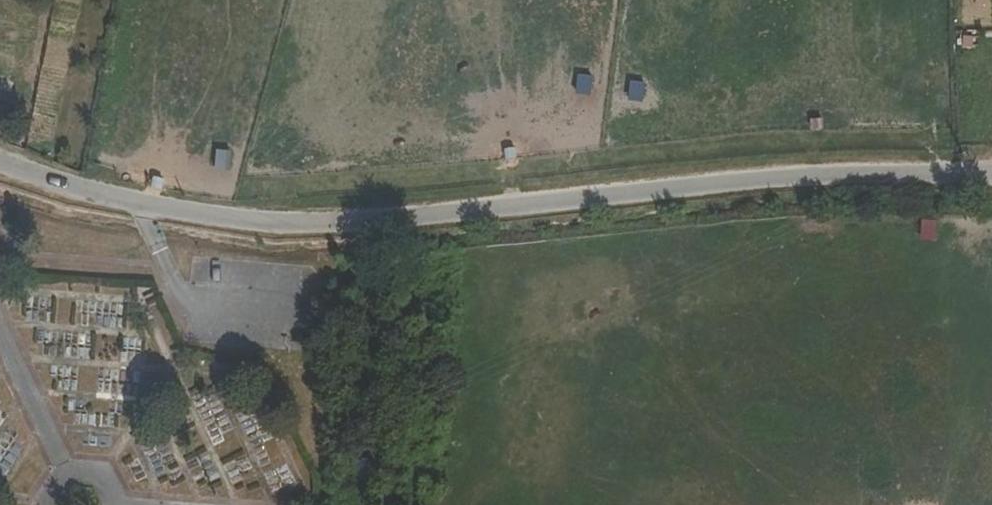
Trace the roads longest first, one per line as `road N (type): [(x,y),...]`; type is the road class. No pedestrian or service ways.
road 1 (residential): [(0,174),(259,230),(727,189),(972,179)]

